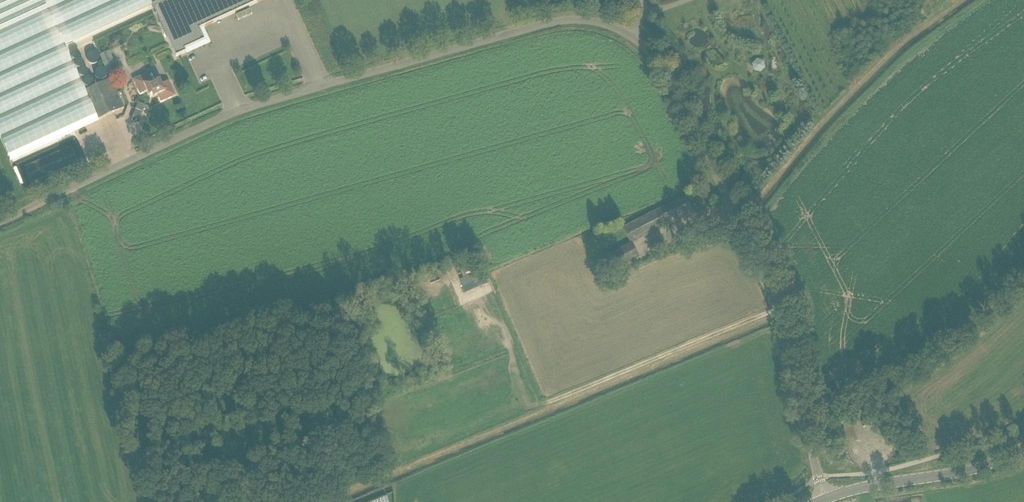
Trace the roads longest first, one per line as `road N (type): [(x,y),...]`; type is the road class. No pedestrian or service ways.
road 1 (unclassified): [(824,499),(774,288),(674,89),(659,65),(611,25),(538,26),(322,85),(237,113),(0,225)]
road 2 (track): [(780,309),(549,403),(526,395),(510,350)]
road 3 (tertiary): [(824,499),(975,470),(1023,449)]

